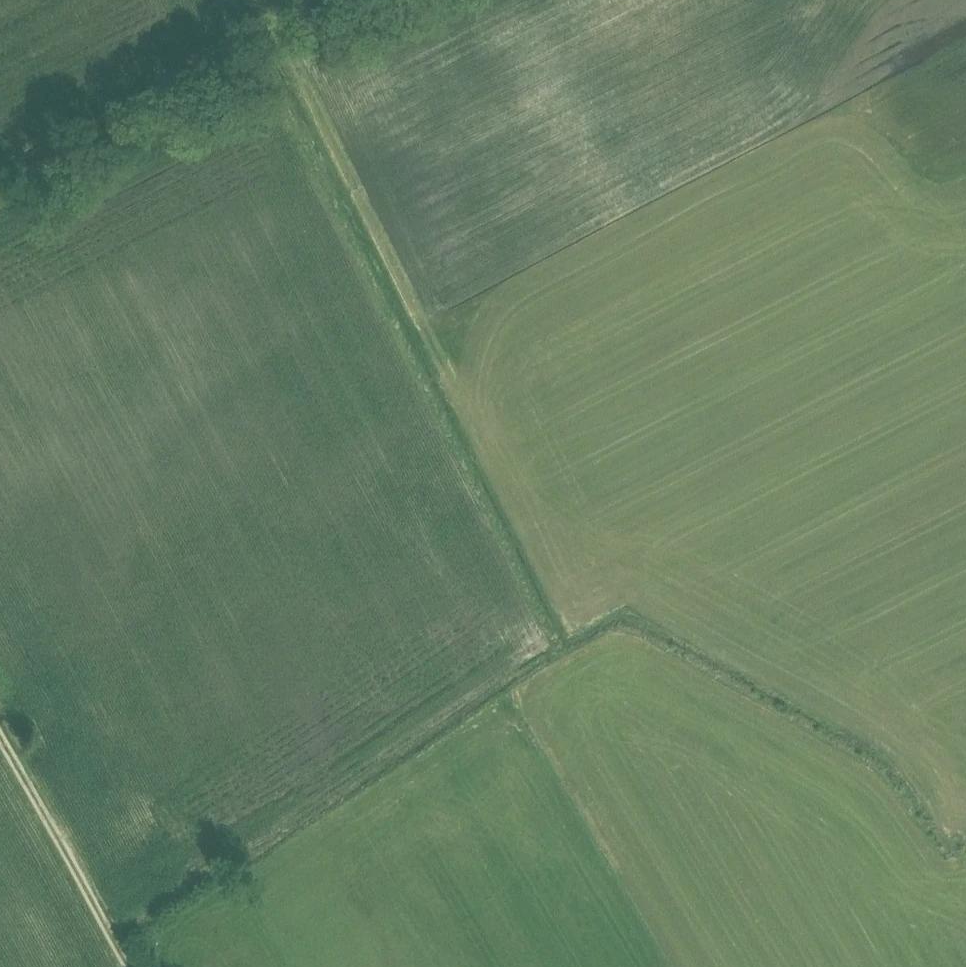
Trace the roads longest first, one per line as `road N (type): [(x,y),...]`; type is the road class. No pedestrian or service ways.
road 1 (track): [(138,966),(0,730)]

